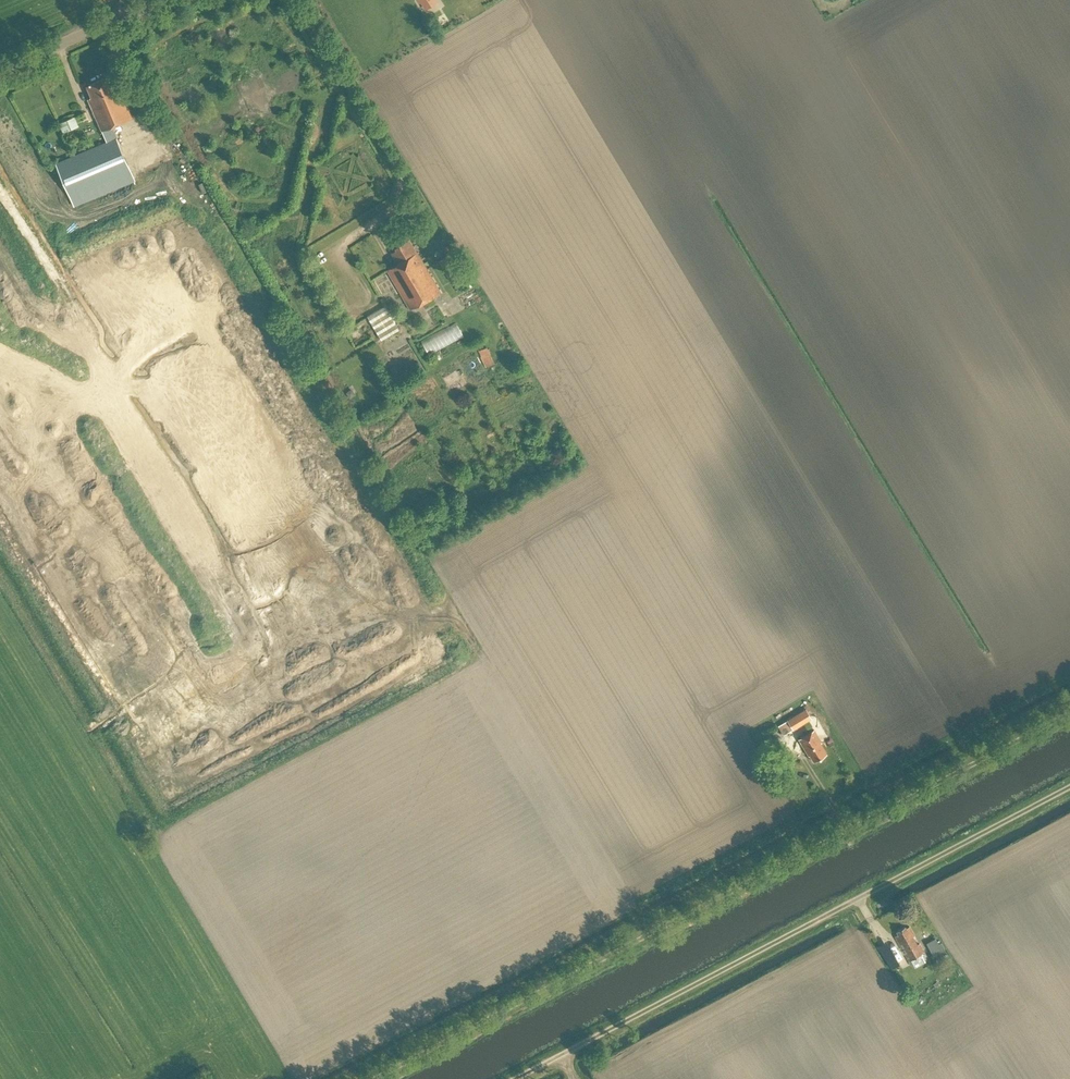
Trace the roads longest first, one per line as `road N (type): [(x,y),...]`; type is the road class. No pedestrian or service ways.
road 1 (unclassified): [(1069,713),(375,1078)]
road 2 (track): [(513,1078),(1069,787)]
road 3 (unclassified): [(0,71),(166,0)]

